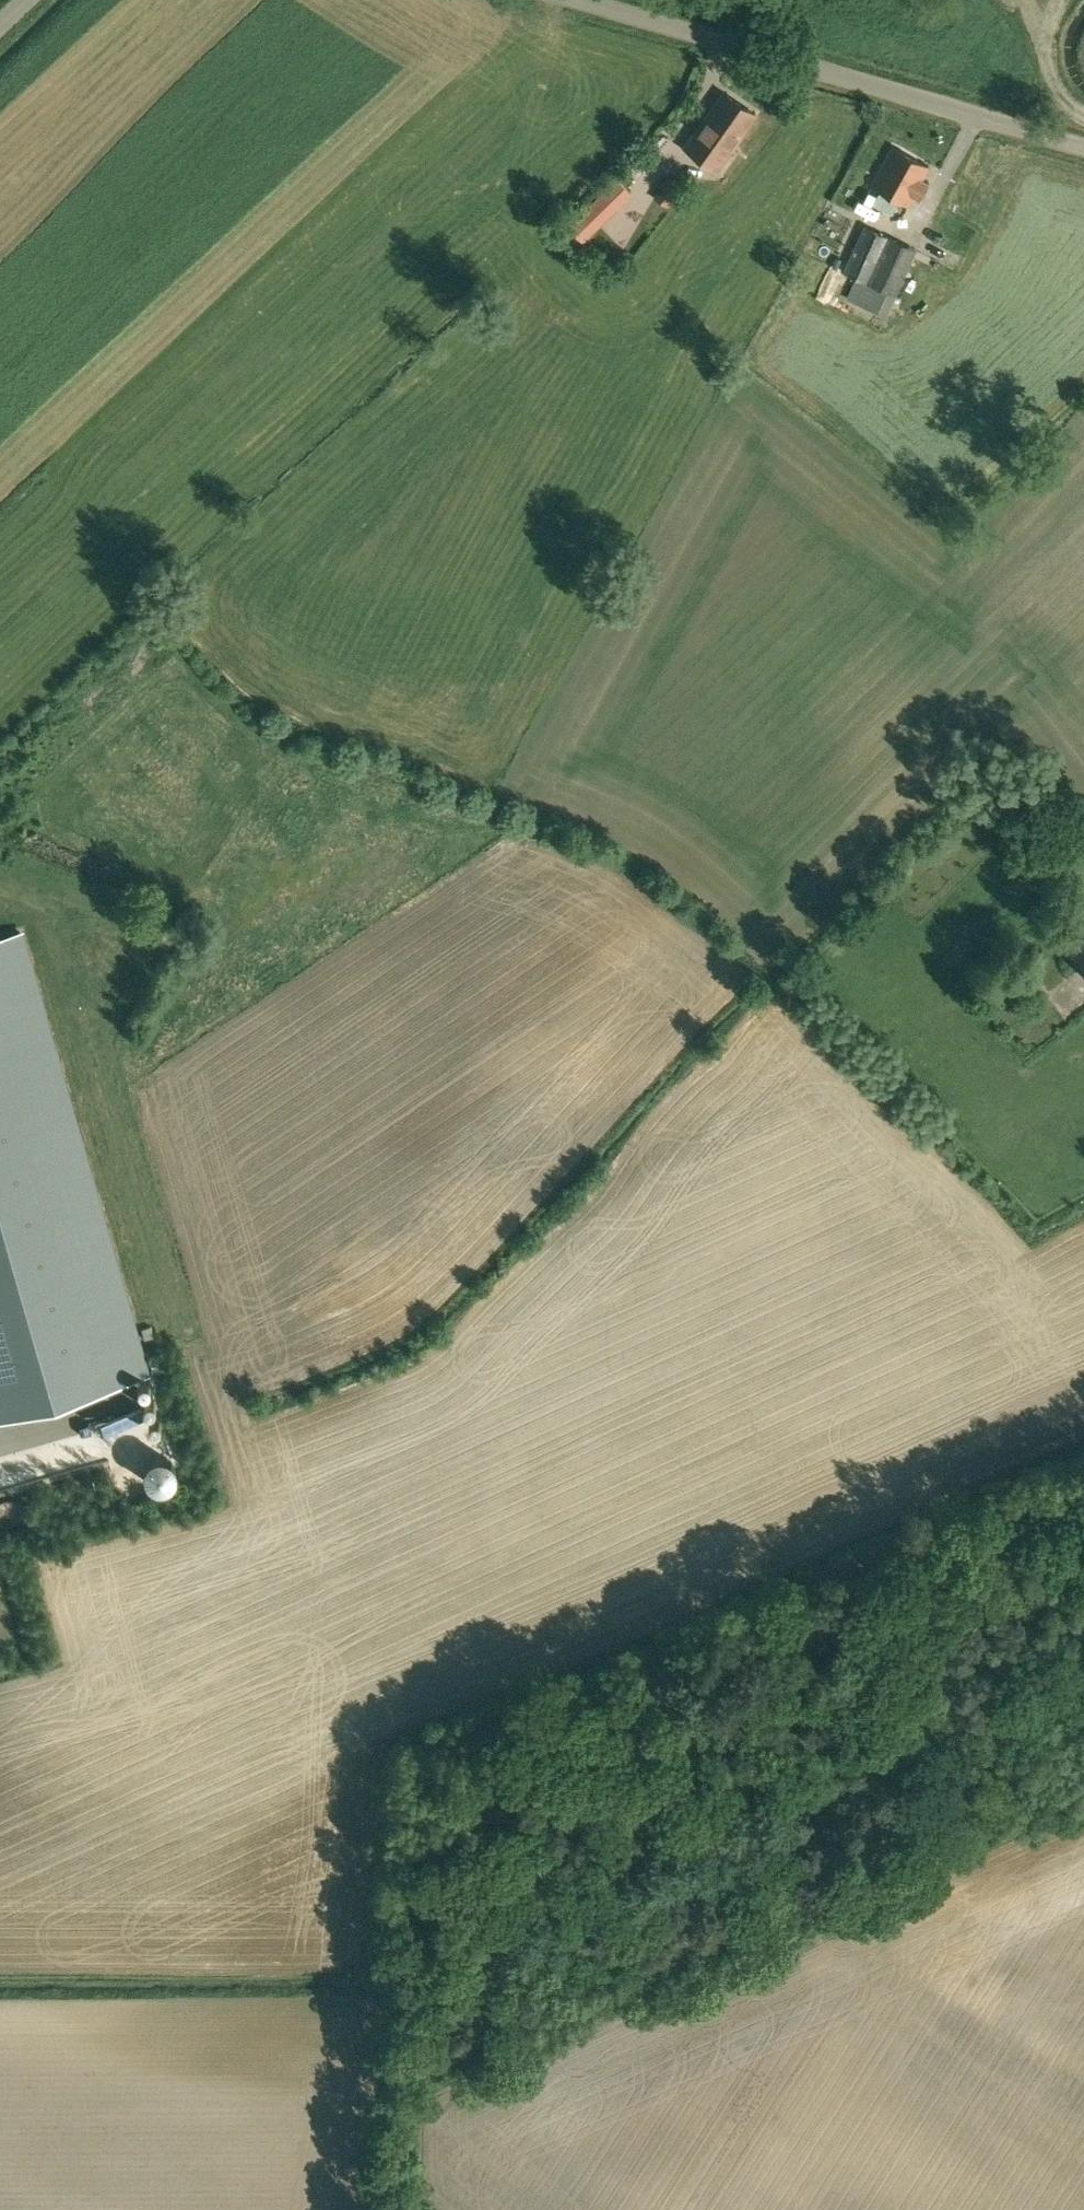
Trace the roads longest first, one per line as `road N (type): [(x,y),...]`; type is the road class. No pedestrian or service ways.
road 1 (unclassified): [(580,0),(1083,147)]

